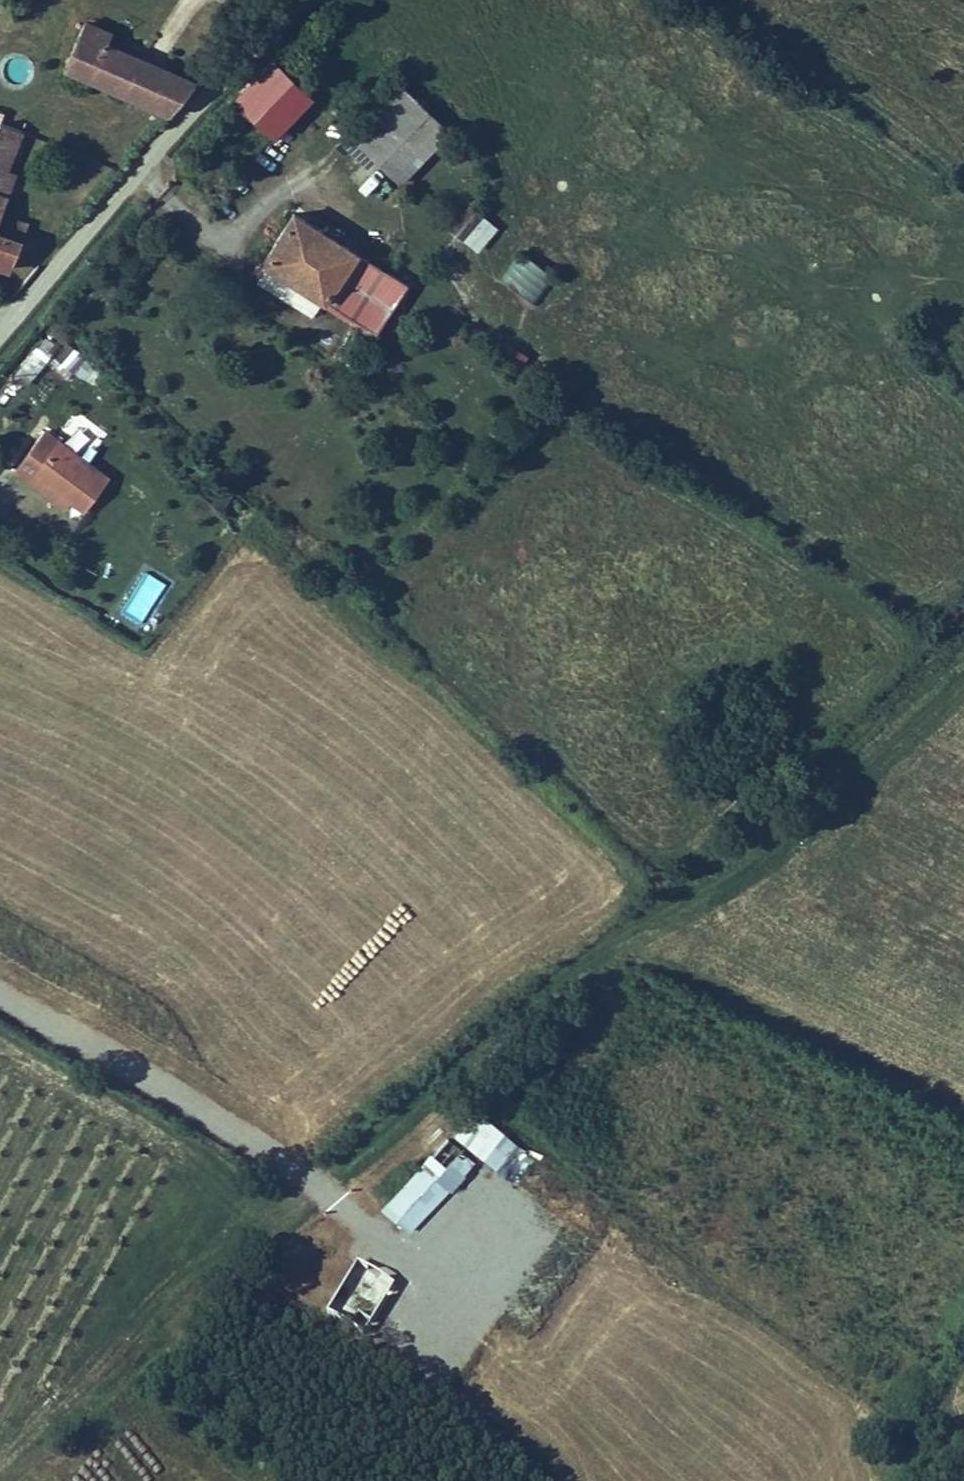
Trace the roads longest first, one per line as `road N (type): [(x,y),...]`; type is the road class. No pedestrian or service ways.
road 1 (track): [(4,1480),(963,647)]
road 2 (residential): [(301,0),(0,331)]
road 3 (track): [(285,1162),(0,998)]

